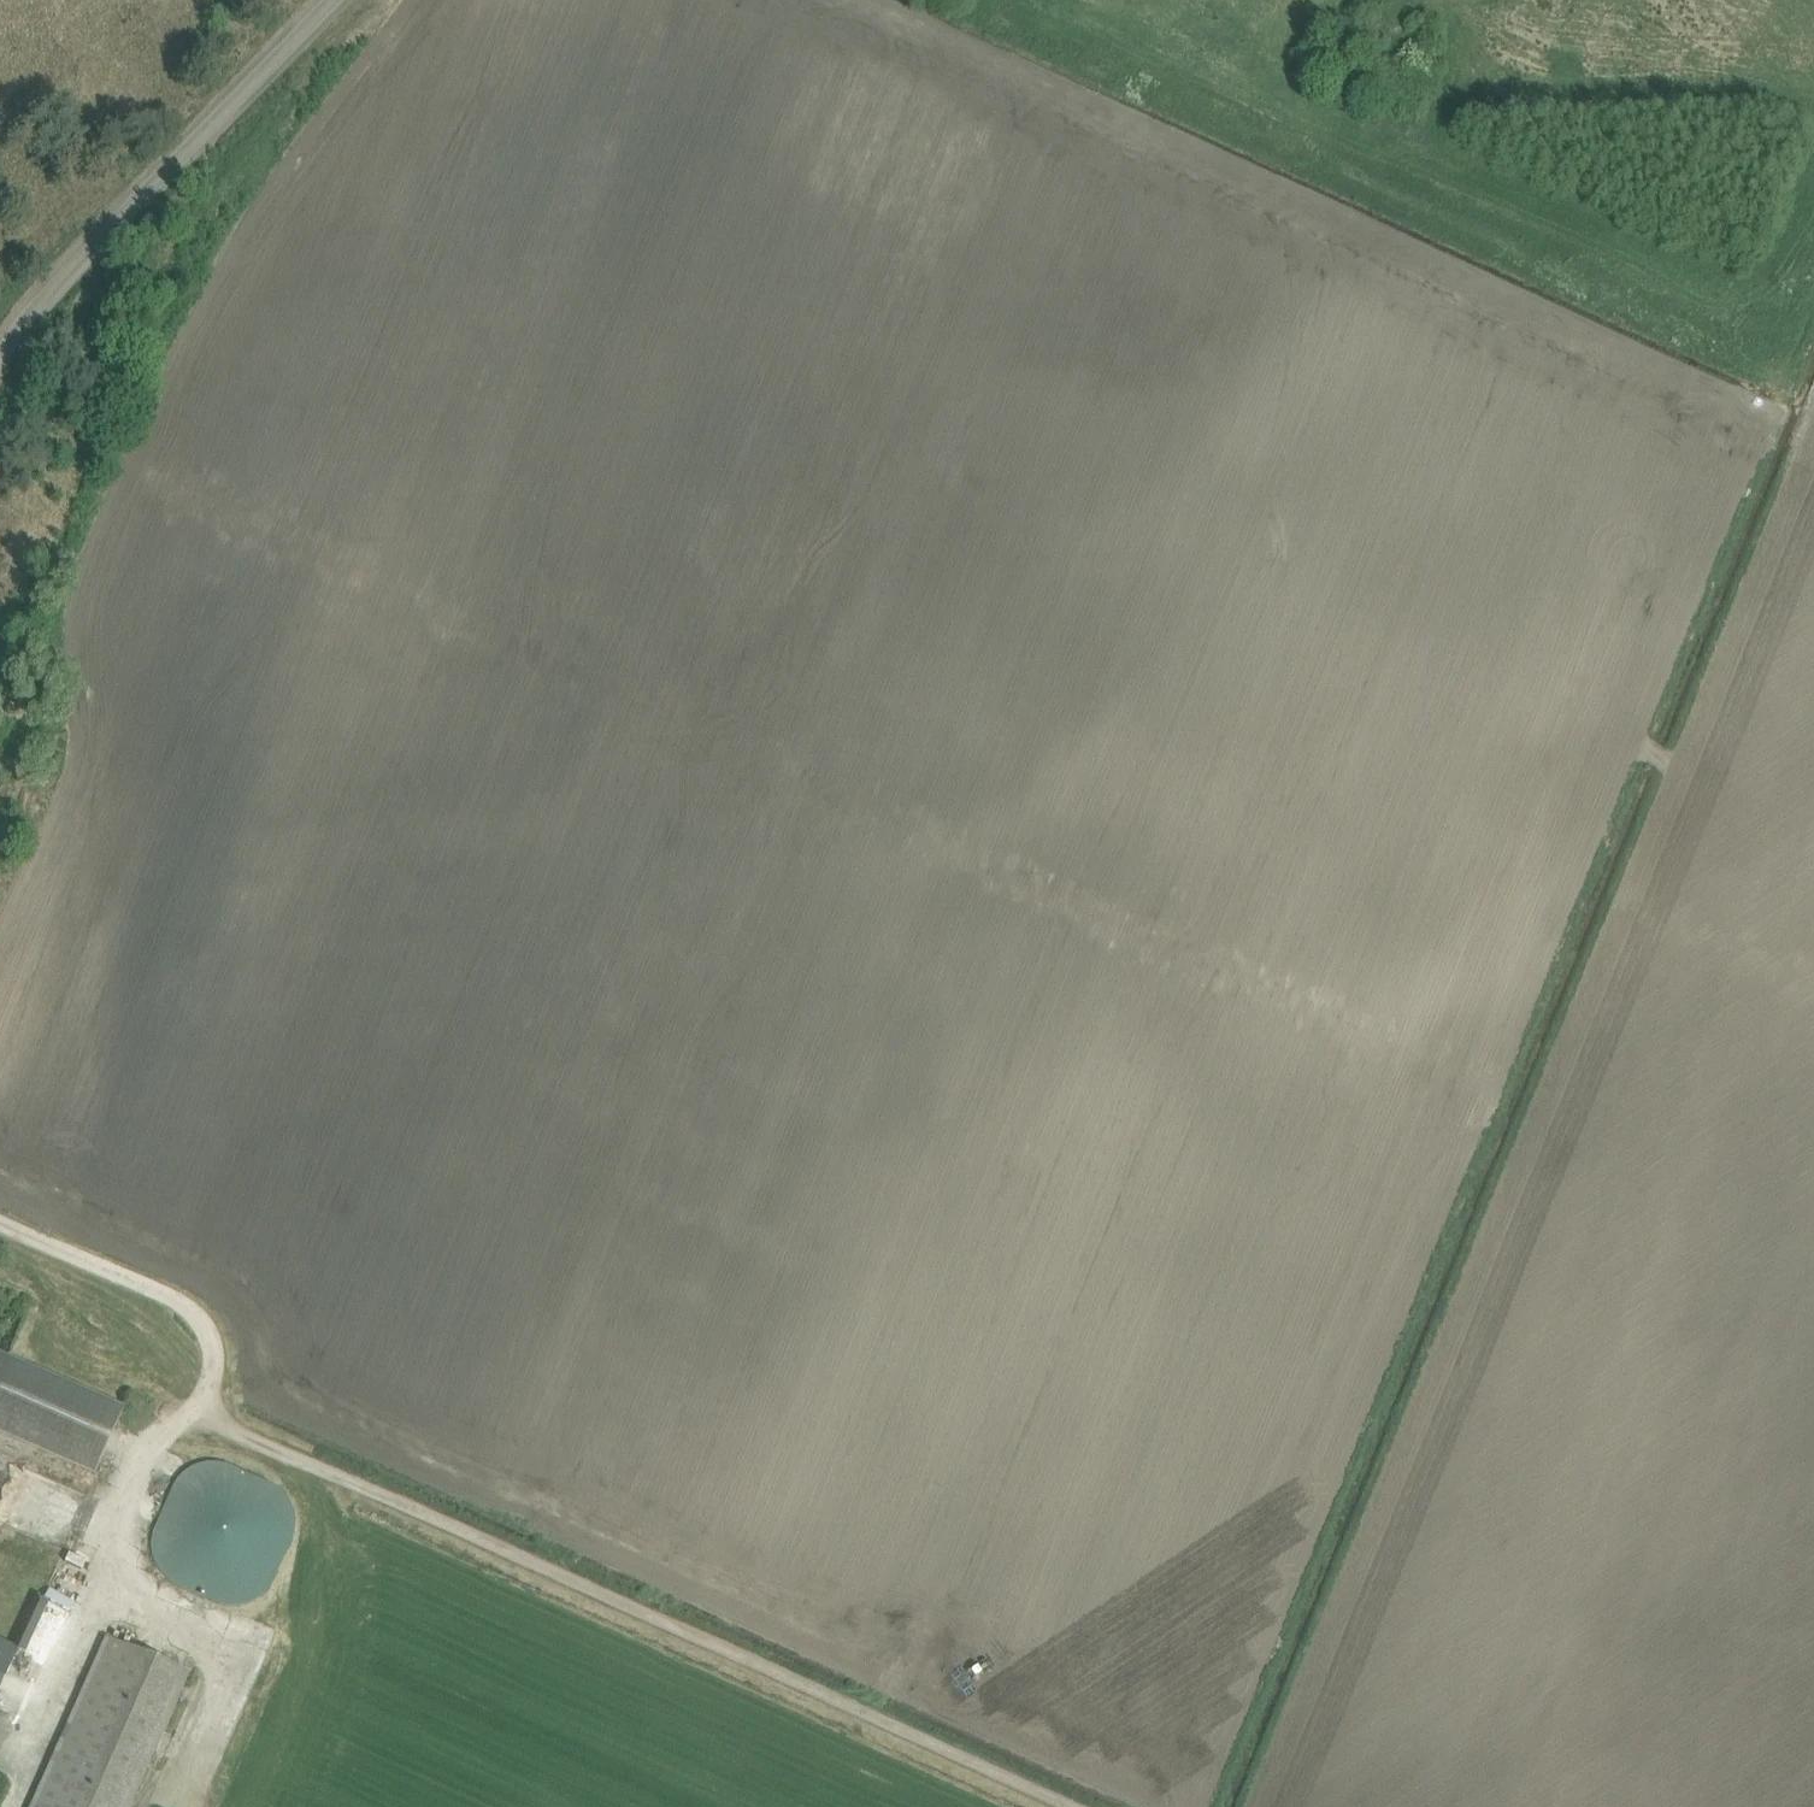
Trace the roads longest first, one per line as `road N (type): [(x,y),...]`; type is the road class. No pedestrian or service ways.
road 1 (track): [(1073,1806),(255,1440),(224,1404),(211,1325),(0,1222)]
road 2 (unclassified): [(0,367),(338,0)]

